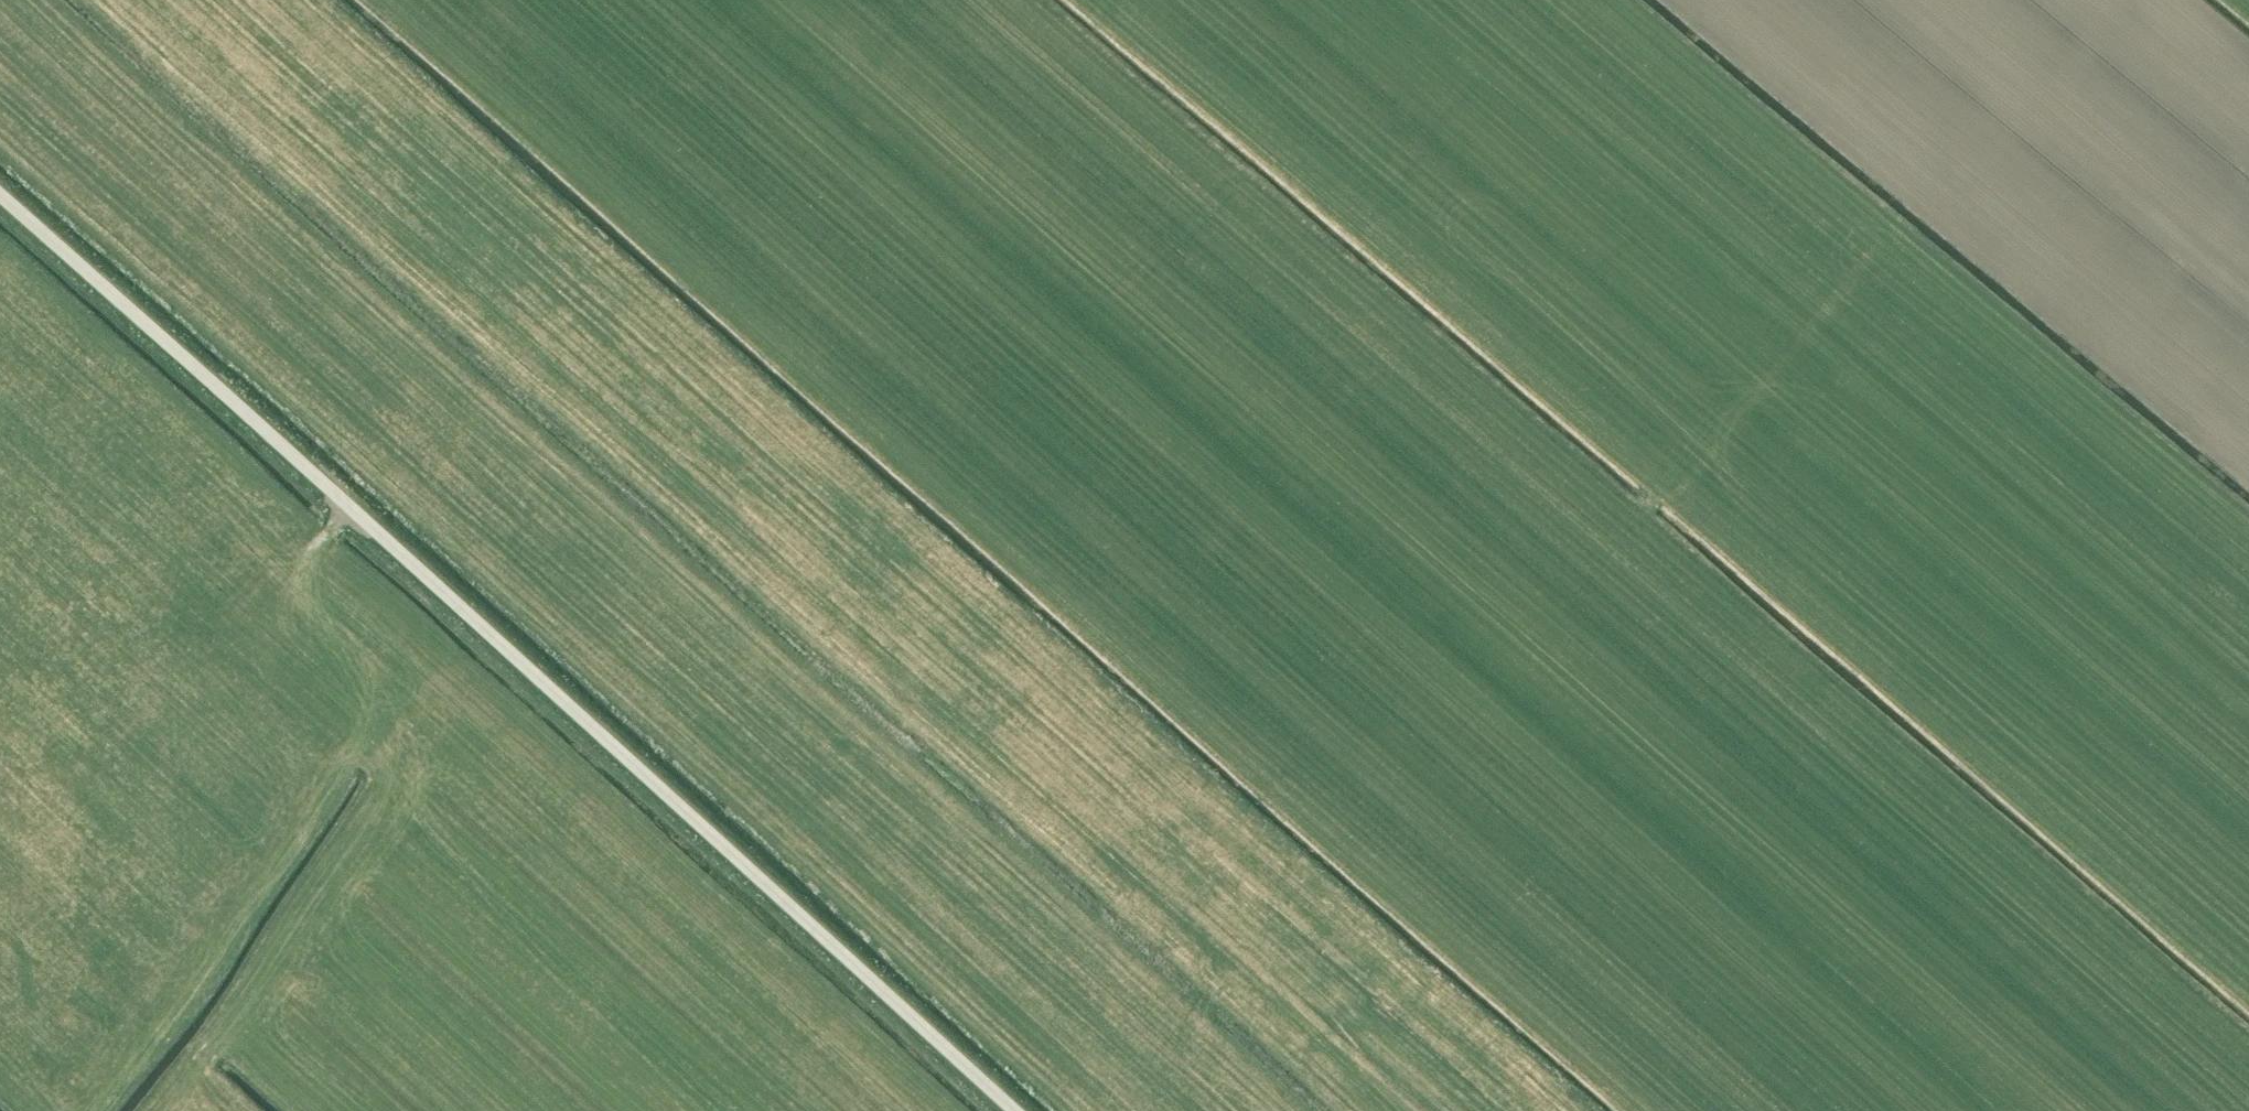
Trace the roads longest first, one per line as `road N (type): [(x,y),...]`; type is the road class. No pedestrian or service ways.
road 1 (unclassified): [(1016,1110),(0,195)]

